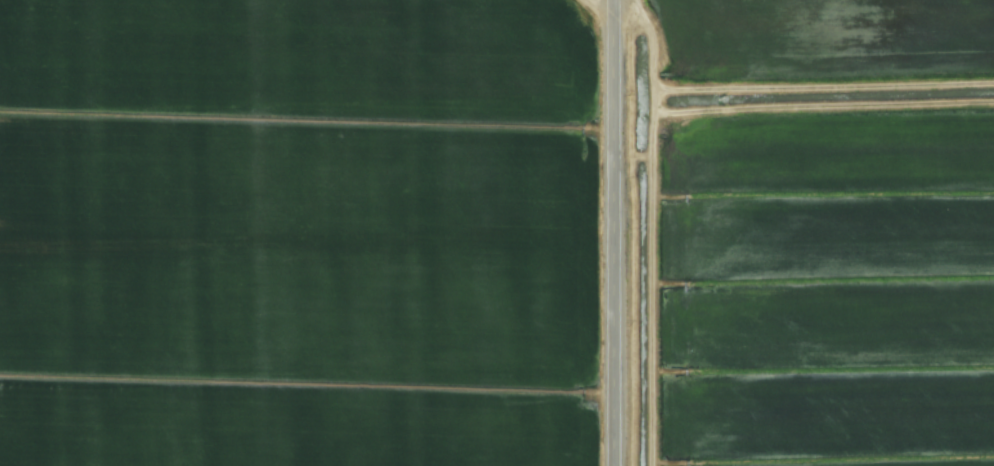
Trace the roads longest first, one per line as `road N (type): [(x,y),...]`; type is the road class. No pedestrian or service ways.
road 1 (residential): [(611,0),(613,465)]

